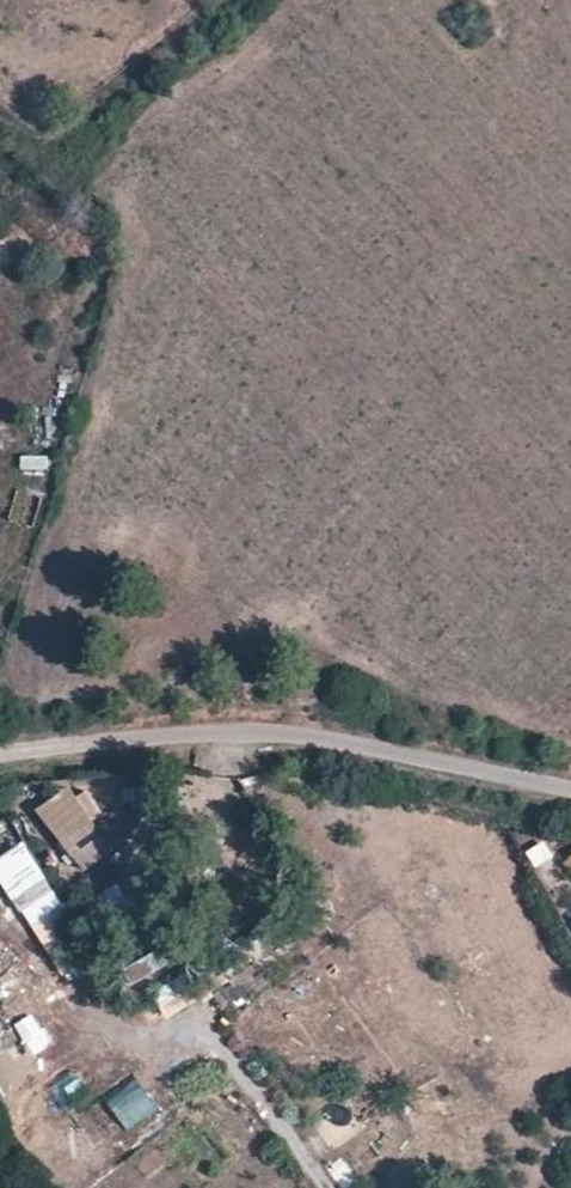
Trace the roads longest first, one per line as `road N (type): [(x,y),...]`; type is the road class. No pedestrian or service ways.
road 1 (unclassified): [(570,791),(305,735),(220,732),(0,753)]

